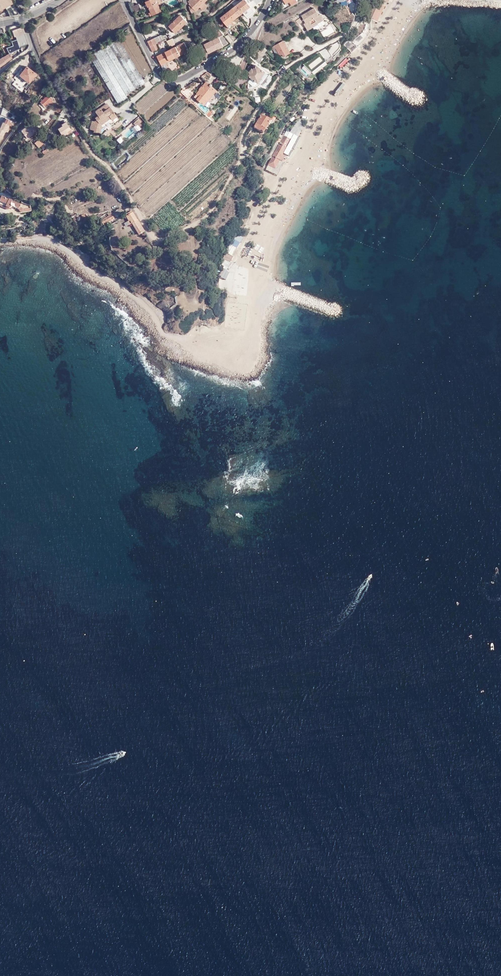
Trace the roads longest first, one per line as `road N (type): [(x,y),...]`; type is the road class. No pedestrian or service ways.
road 1 (residential): [(125,0),(157,67),(176,81),(255,27)]
road 2 (track): [(136,25),(187,7),(195,30),(231,0)]

